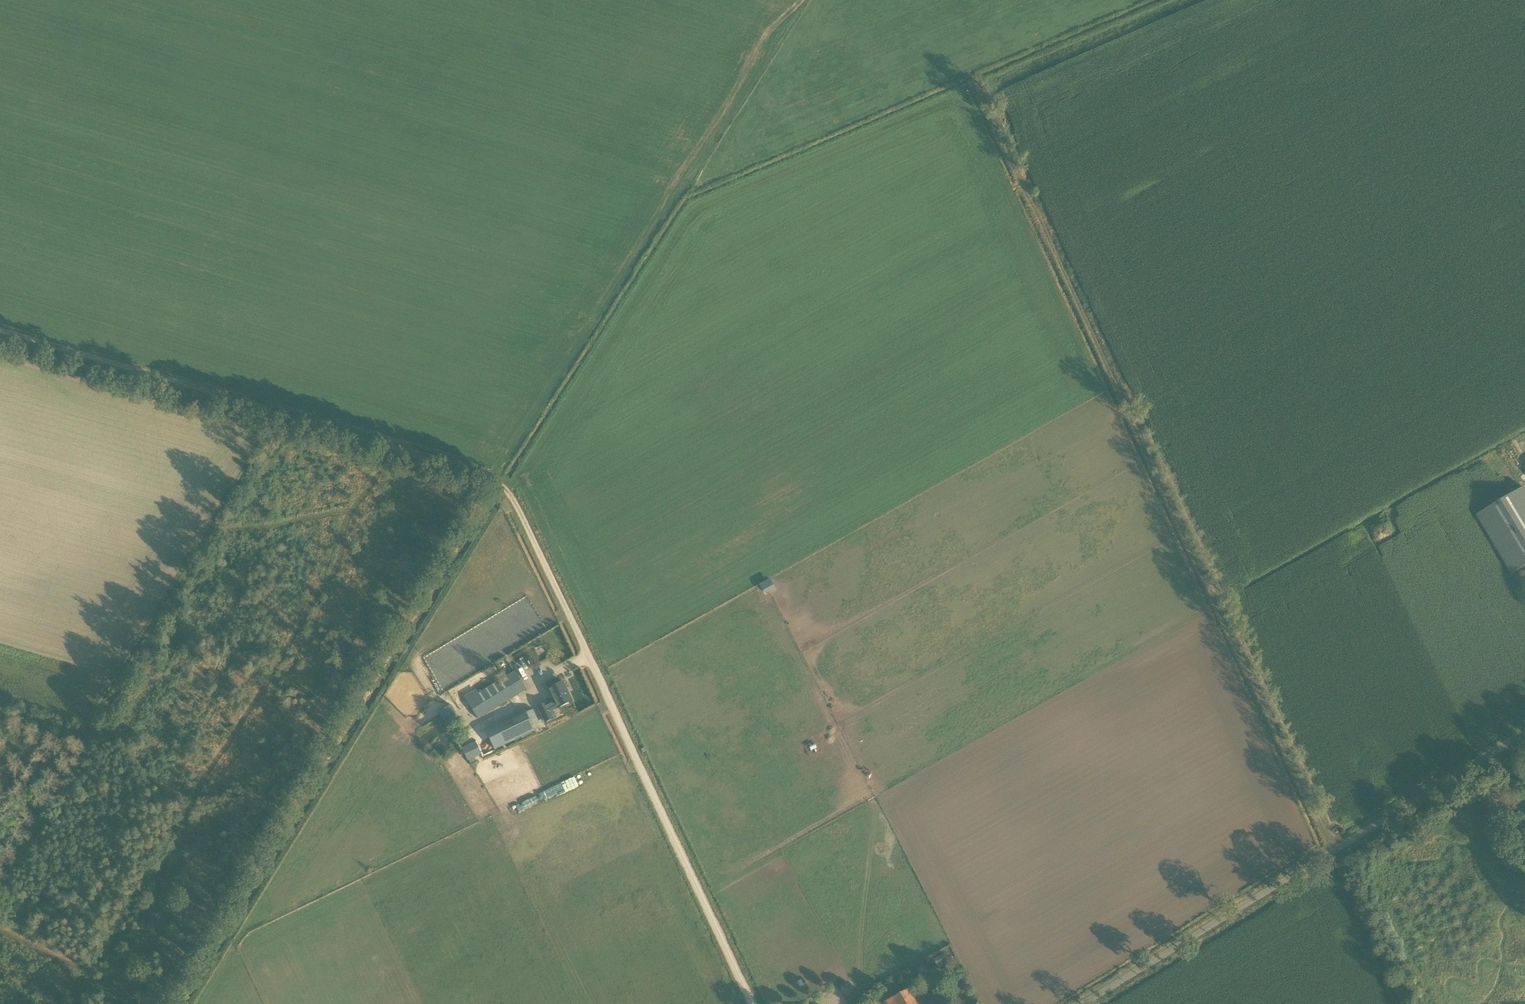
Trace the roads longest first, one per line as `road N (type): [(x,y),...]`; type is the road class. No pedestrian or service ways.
road 1 (track): [(973,79),(1333,847)]
road 2 (track): [(751,1003),(511,499),(497,482),(456,463),(390,444)]
road 3 (unclassified): [(1077,1003),(1524,729)]
road 4 (track): [(390,444),(0,331)]

